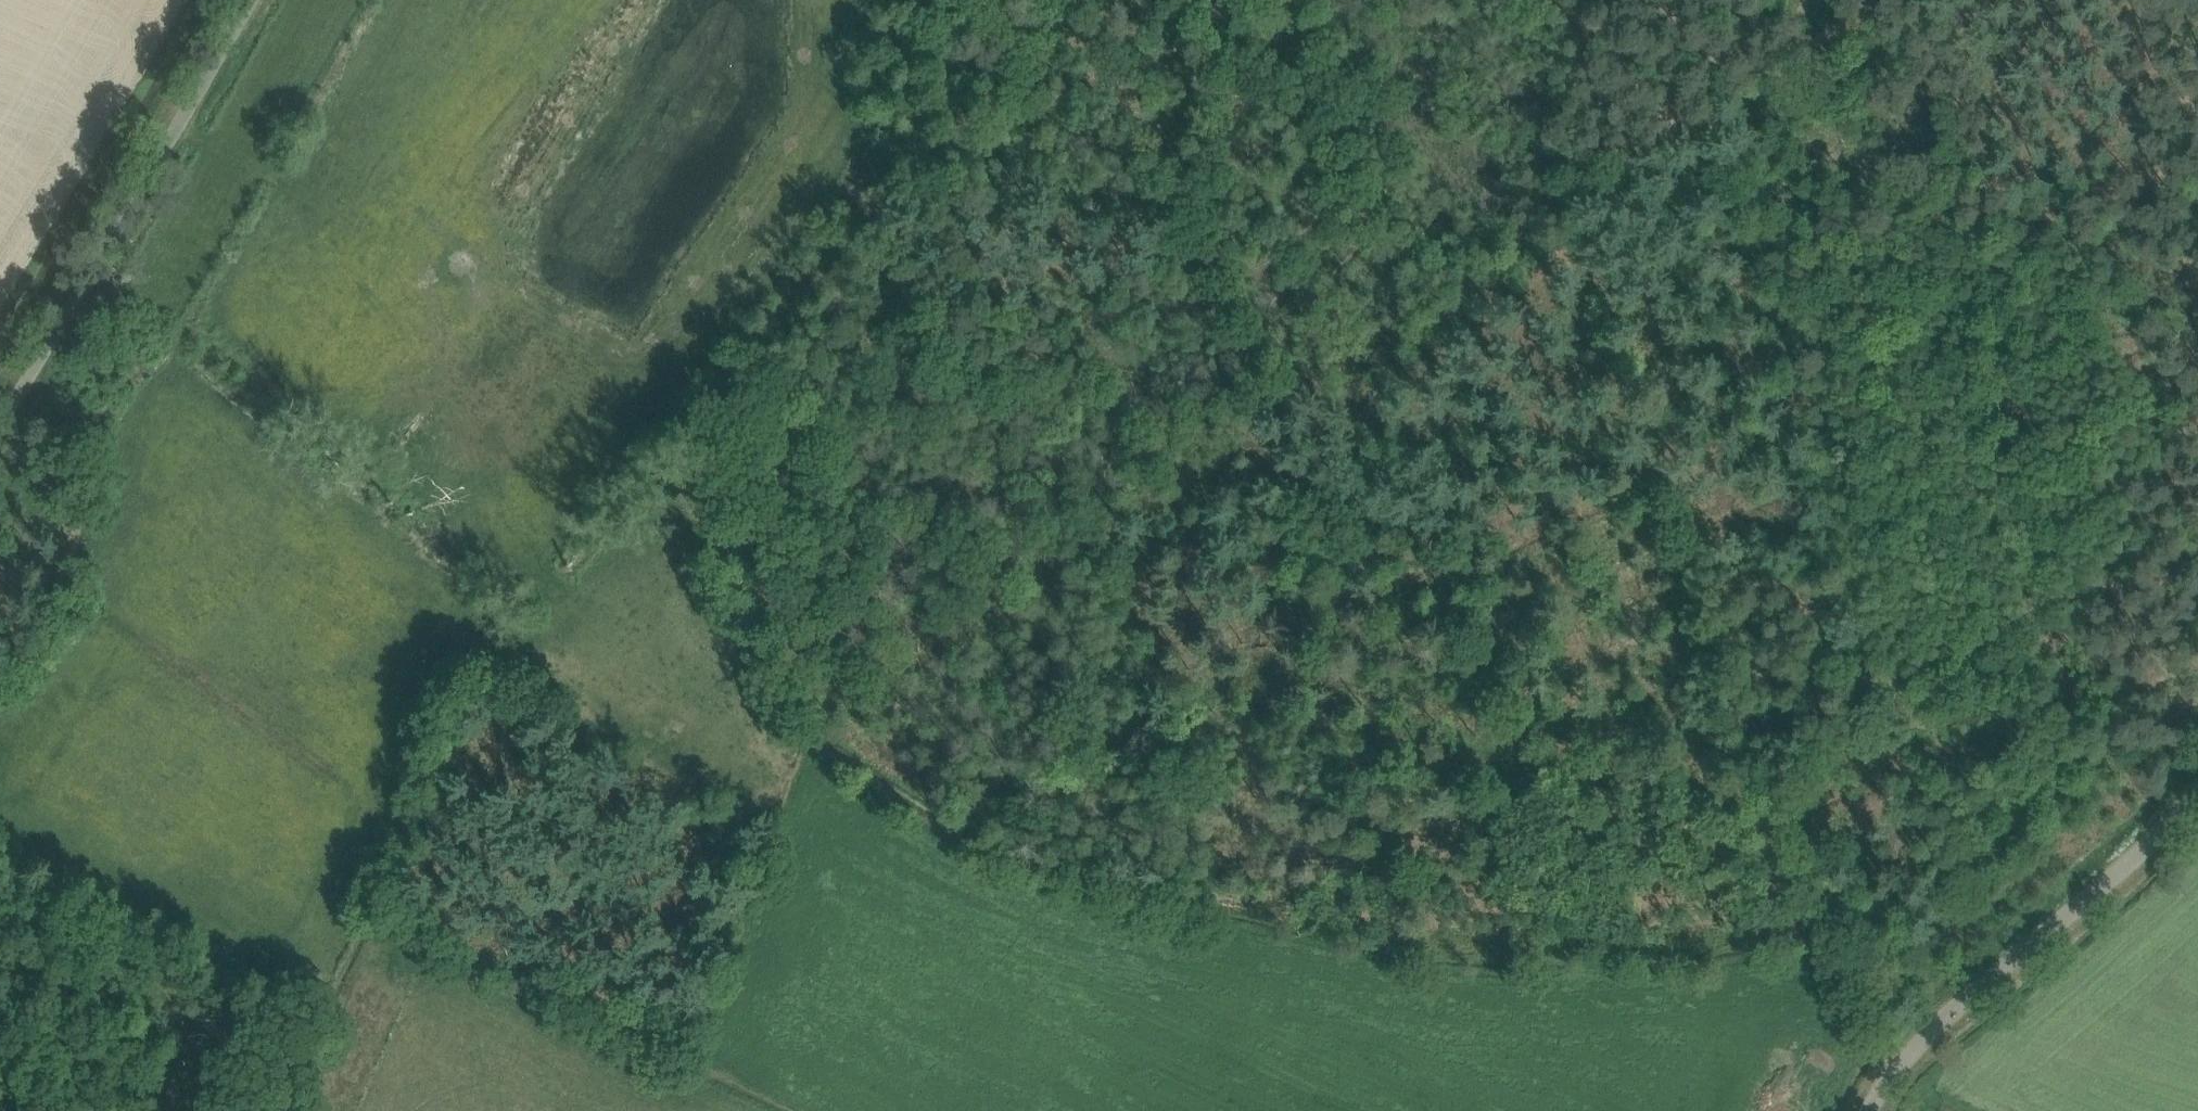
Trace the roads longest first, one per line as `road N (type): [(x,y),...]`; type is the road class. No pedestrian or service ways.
road 1 (unclassified): [(0,417),(257,0)]
road 2 (unclassified): [(1868,1110),(1931,1030),(2197,792)]

